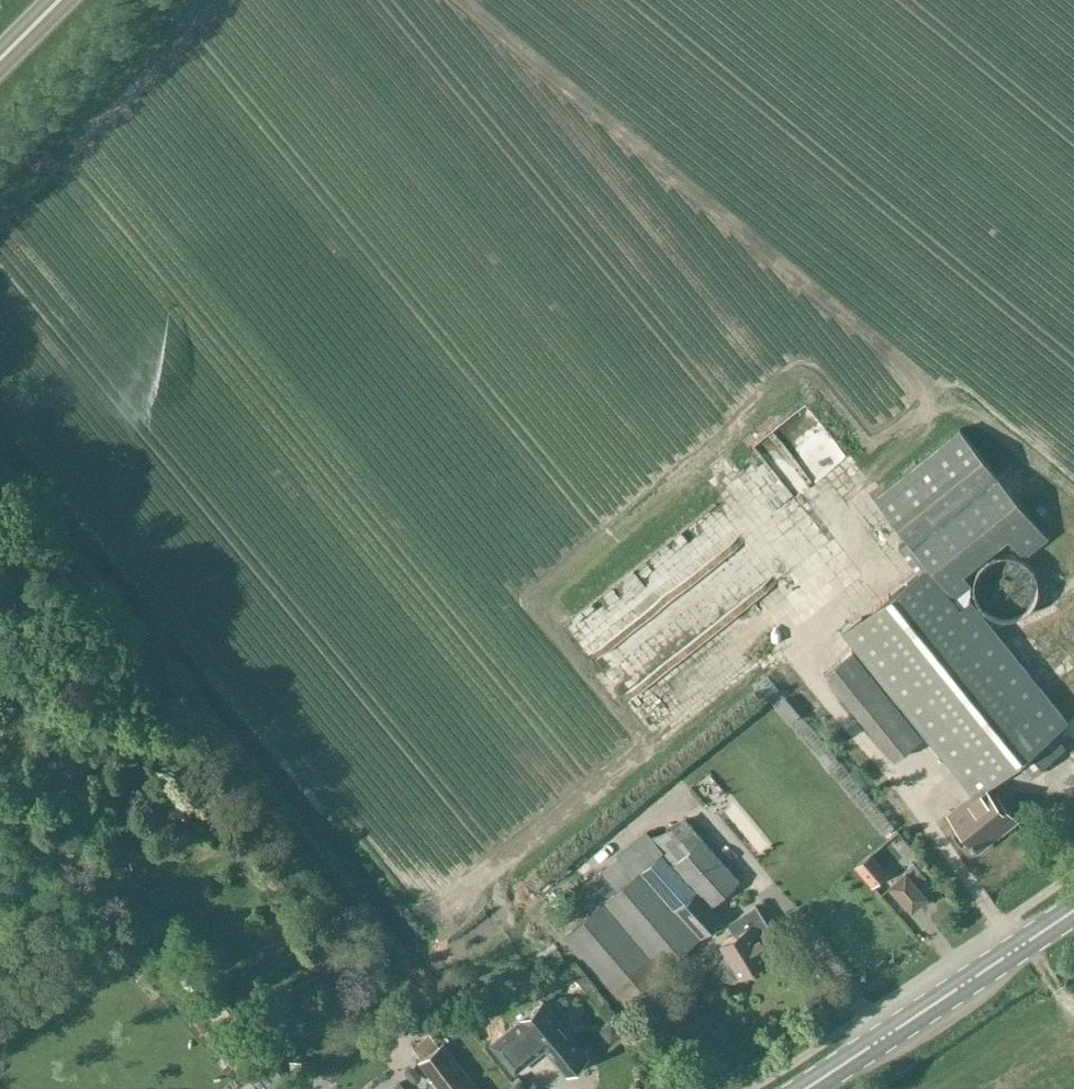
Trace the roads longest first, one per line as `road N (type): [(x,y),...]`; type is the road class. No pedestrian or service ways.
road 1 (primary): [(806,1088),(1073,911)]

